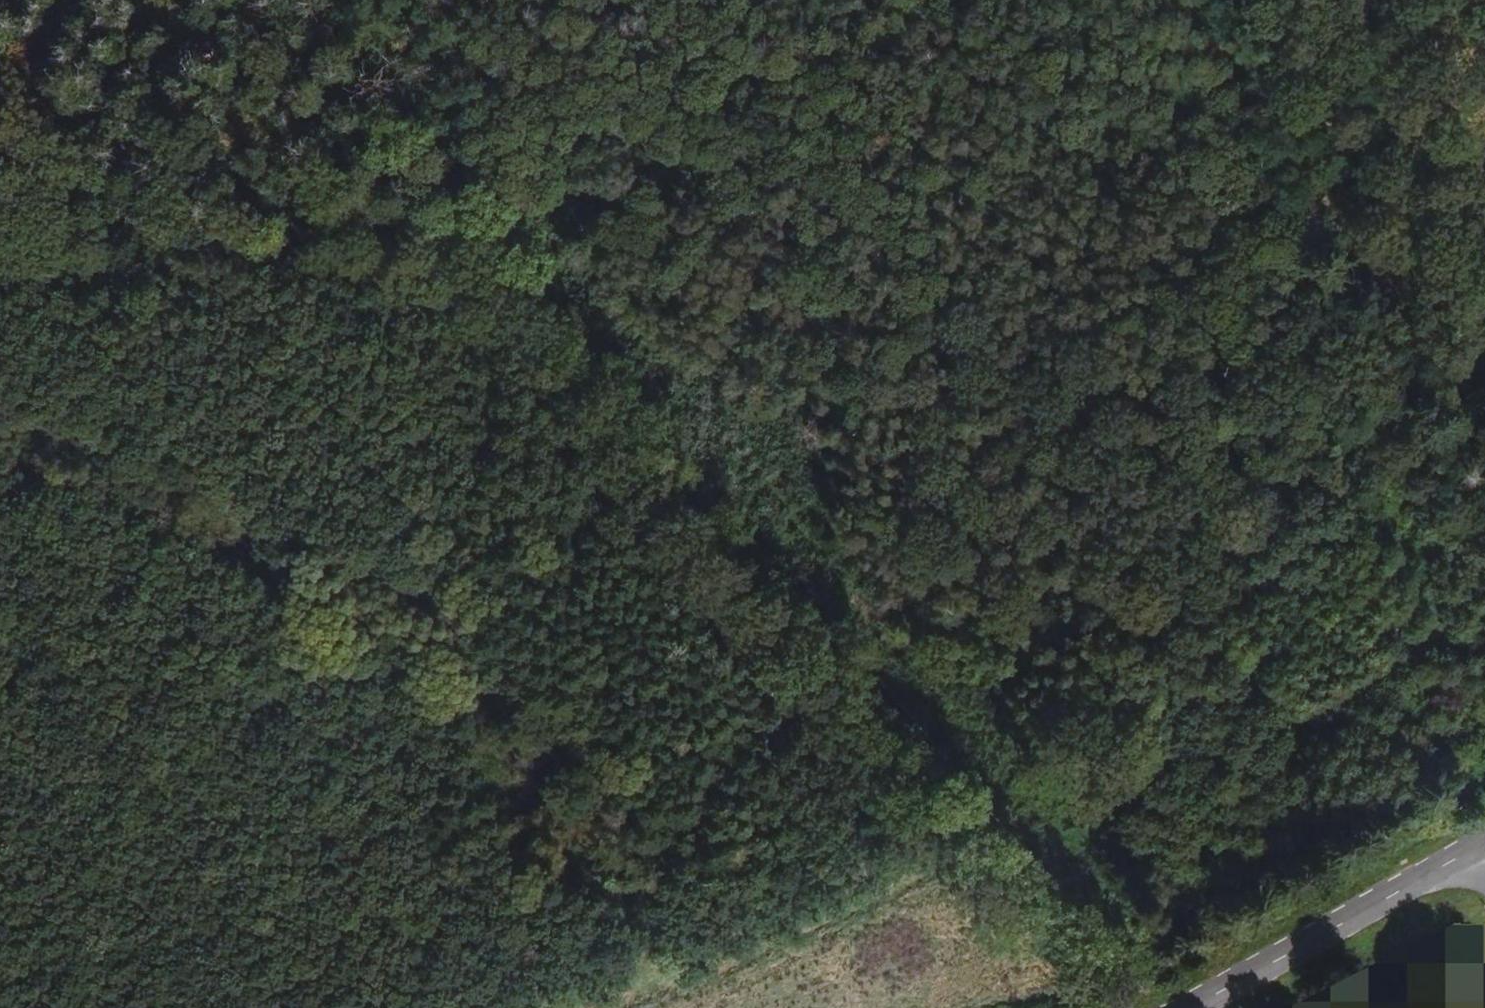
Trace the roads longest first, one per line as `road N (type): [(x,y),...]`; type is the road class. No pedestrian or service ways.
road 1 (track): [(1154,0),(1484,467)]
road 2 (secondary): [(1195,1007),(1484,848)]

